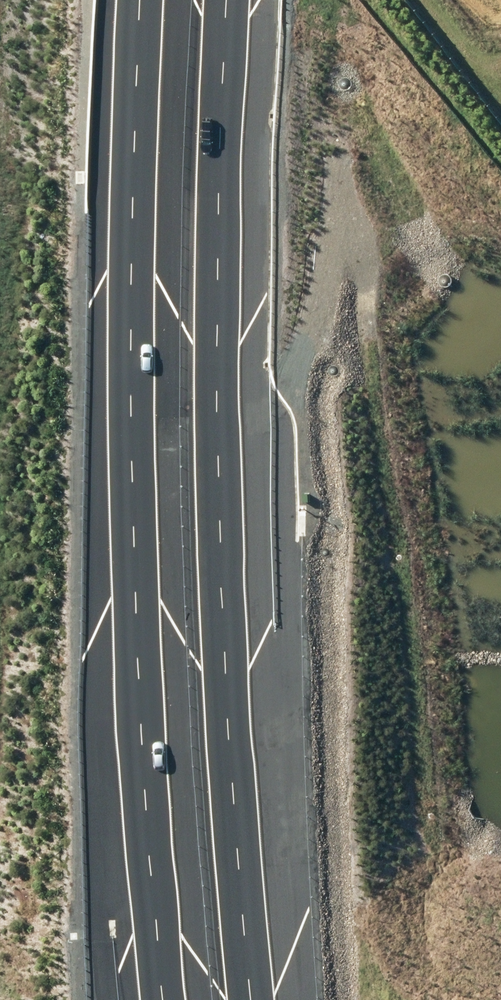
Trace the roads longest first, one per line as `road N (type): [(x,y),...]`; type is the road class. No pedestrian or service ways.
road 1 (motorway): [(229,0),(218,337),(230,713),(258,999)]
road 2 (motorway): [(168,999),(144,740),(130,324),(143,0)]
road 3 (track): [(290,382),(327,314),(342,260),(345,170)]

